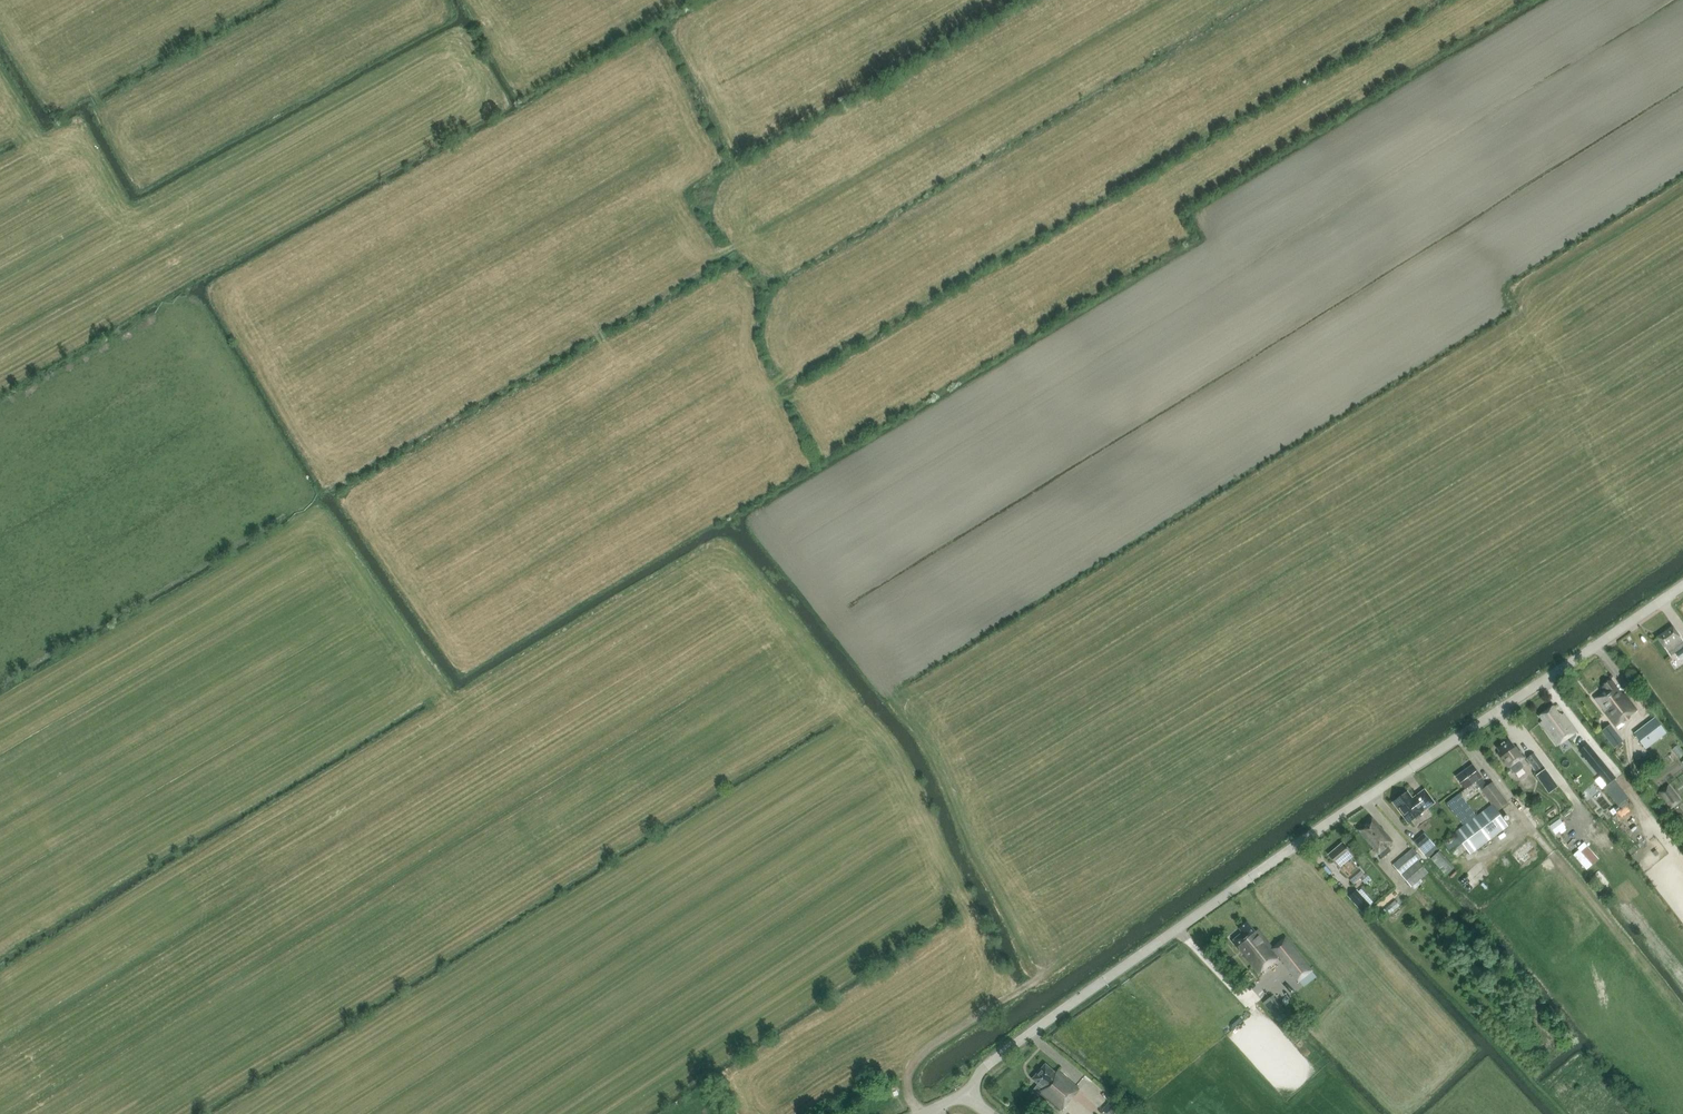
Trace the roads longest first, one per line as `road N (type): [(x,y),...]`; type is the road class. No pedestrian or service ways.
road 1 (tertiary): [(967,1095),(983,1070),(1033,1032),(1682,586)]

